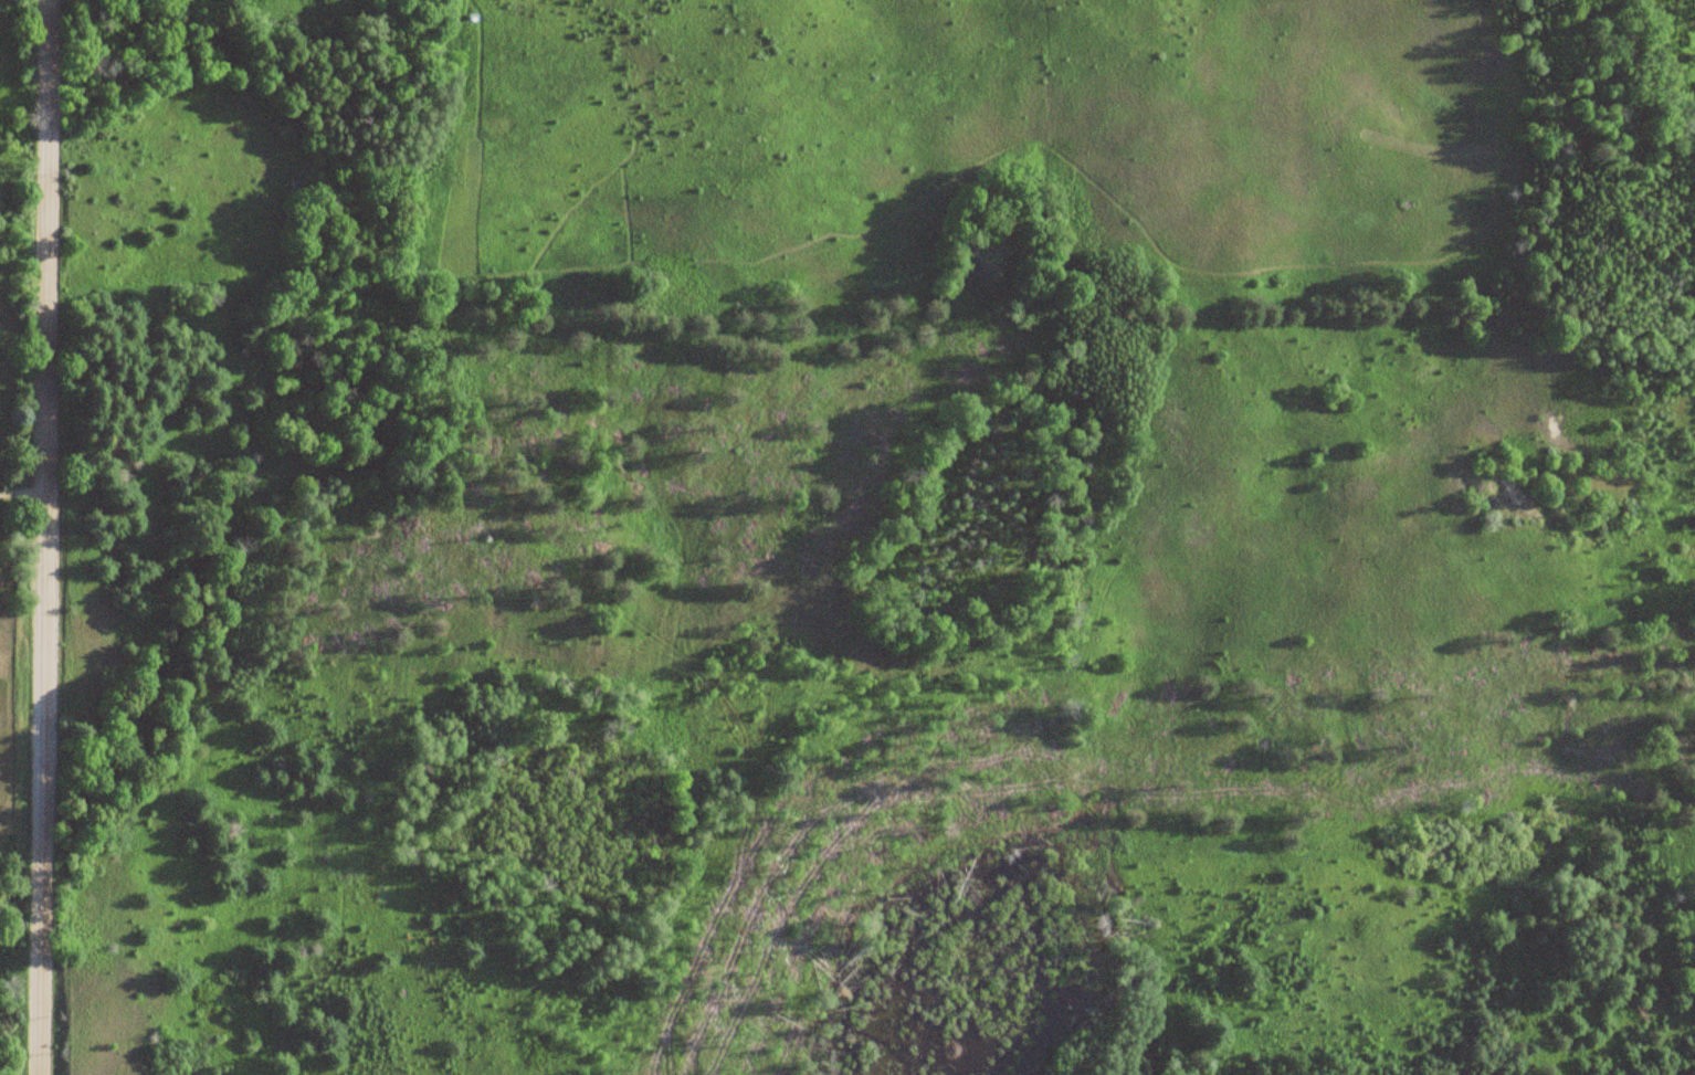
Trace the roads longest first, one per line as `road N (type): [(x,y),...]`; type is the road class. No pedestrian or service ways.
road 1 (residential): [(44,0),(33,1074)]

